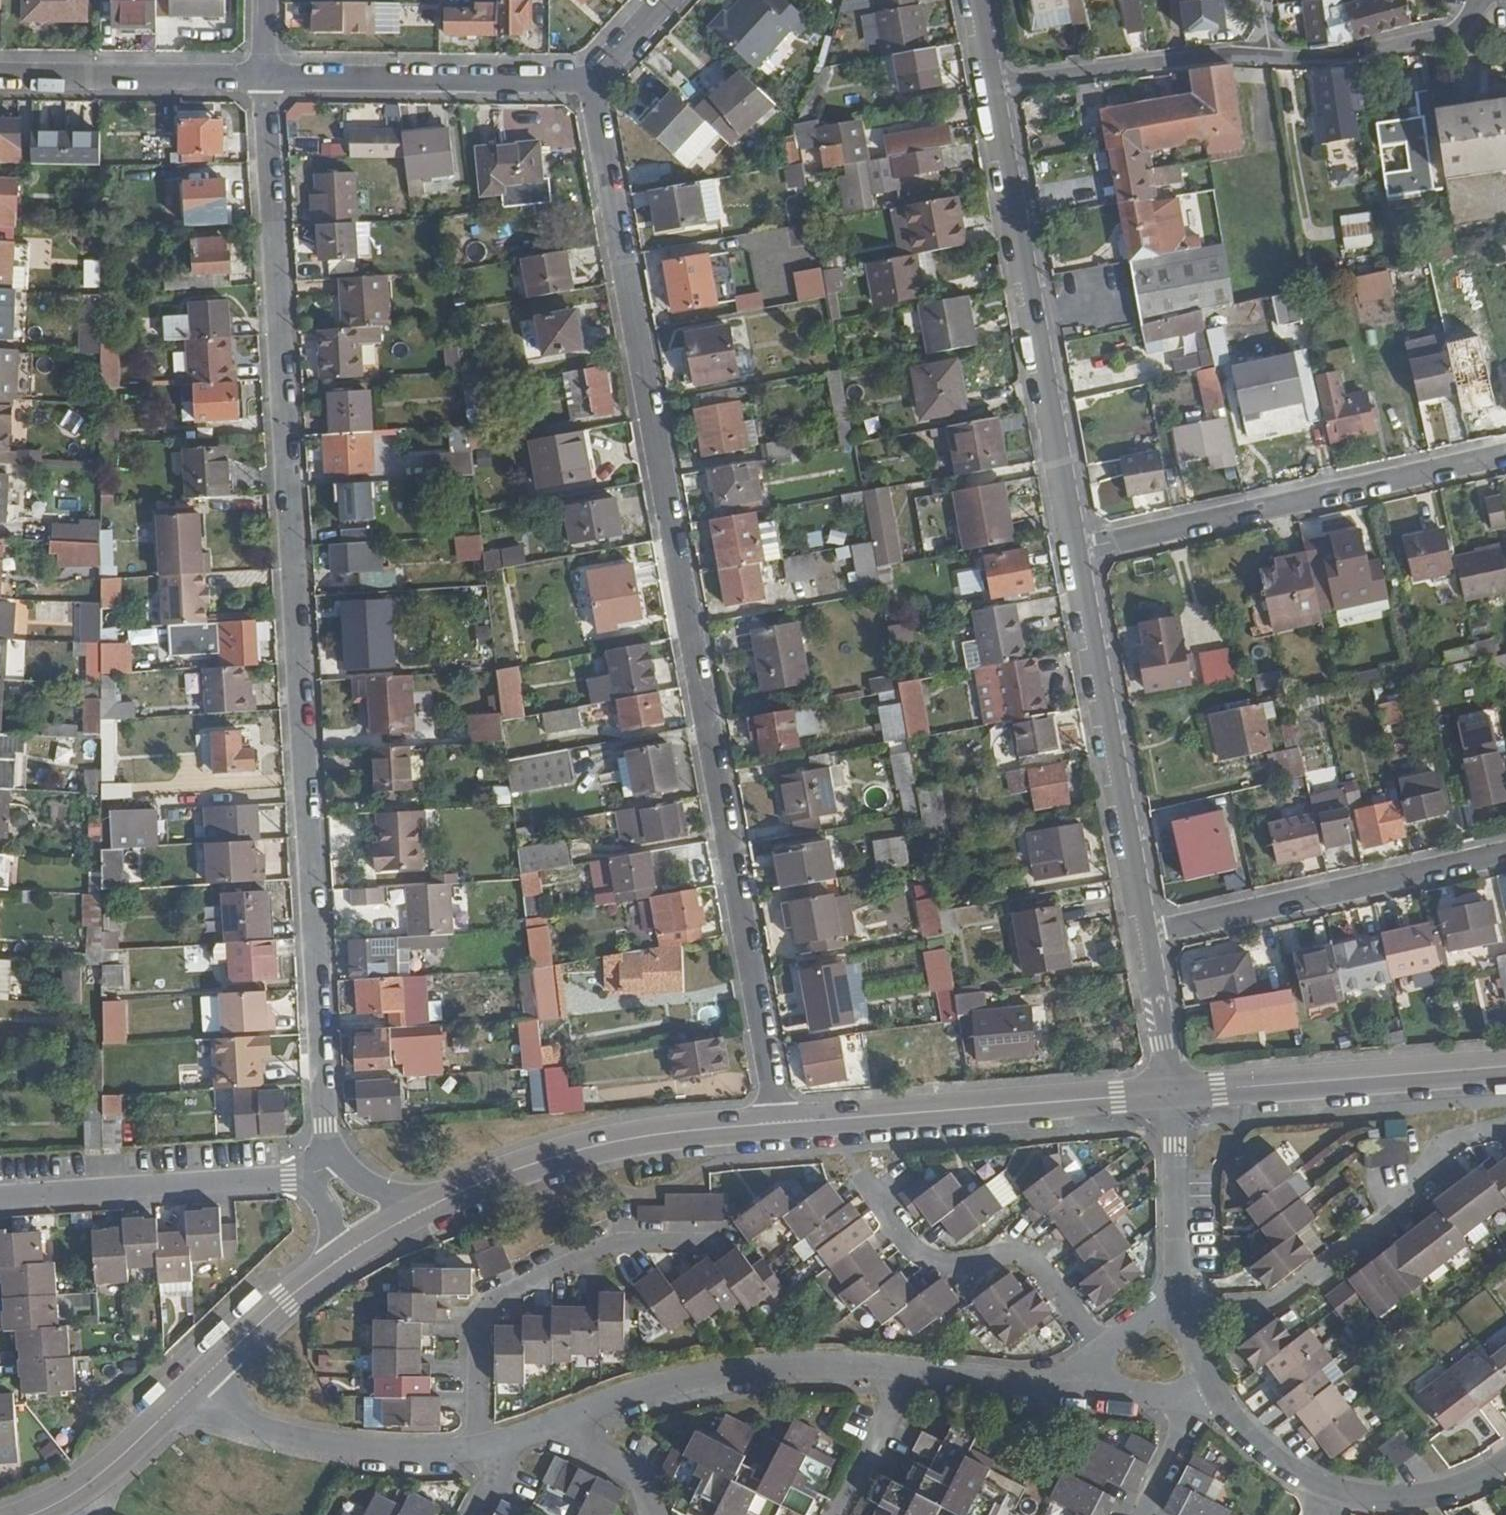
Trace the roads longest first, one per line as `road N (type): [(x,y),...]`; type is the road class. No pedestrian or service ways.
road 1 (residential): [(335,1161),(326,1126),(263,76)]
road 2 (residential): [(594,82),(781,1123)]
road 3 (tertiary): [(993,95),(1084,556)]
road 4 (residential): [(1505,459),(1084,556)]
road 5 (tertiary): [(781,1123),(1173,1096)]
road 6 (residential): [(712,1241),(620,1243),(491,1301),(477,1324),(478,1455)]
road 7 (tertiary): [(1084,556),(1146,939)]
road 8 (residential): [(1179,1308),(1240,1309),(1289,1299),(1505,1133)]
road 9 (tertiary): [(421,1209),(505,1172),(618,1141),(781,1123)]
road 10 (residential): [(1505,859),(1146,939)]
road 11 (residential): [(558,1431),(688,1382),(764,1369),(905,1370)]
road 12 (residential): [(847,1173),(921,1261),(966,1271),(1016,1258),(1035,1265),(1109,1359)]
road 13 (residential): [(1211,1407),(1314,1493),(1432,1499),(1505,1453)]
road 14 (tertiary): [(1173,1096),(1505,1070)]
road 15 (residential): [(594,82),(263,76)]
road 16 (residential): [(312,1176),(0,1203)]
road 17 (residential): [(195,1385),(251,1433),(420,1459),(478,1455)]
road 18 (residential): [(993,95),(1259,58)]
road 19 (residential): [(263,76),(0,70)]
road 20 (residential): [(1259,58),(1302,63),(1465,33),(1479,0)]
road 21 (residential): [(1173,1096),(1179,1308)]
road 22 (tertiary): [(48,1514),(96,1487),(195,1385)]
road 23 (tertiary): [(195,1385),(339,1259)]
road 24 (residential): [(905,1370),(1000,1381),(1083,1377)]
road 25 (residential): [(836,1514),(905,1370)]
road 26 (tertiary): [(1146,939),(1173,1096)]
road 27 (residential): [(1211,1407),(1141,1398),(1083,1377)]
road 28 (residential): [(558,1431),(629,1471),(649,1514)]

